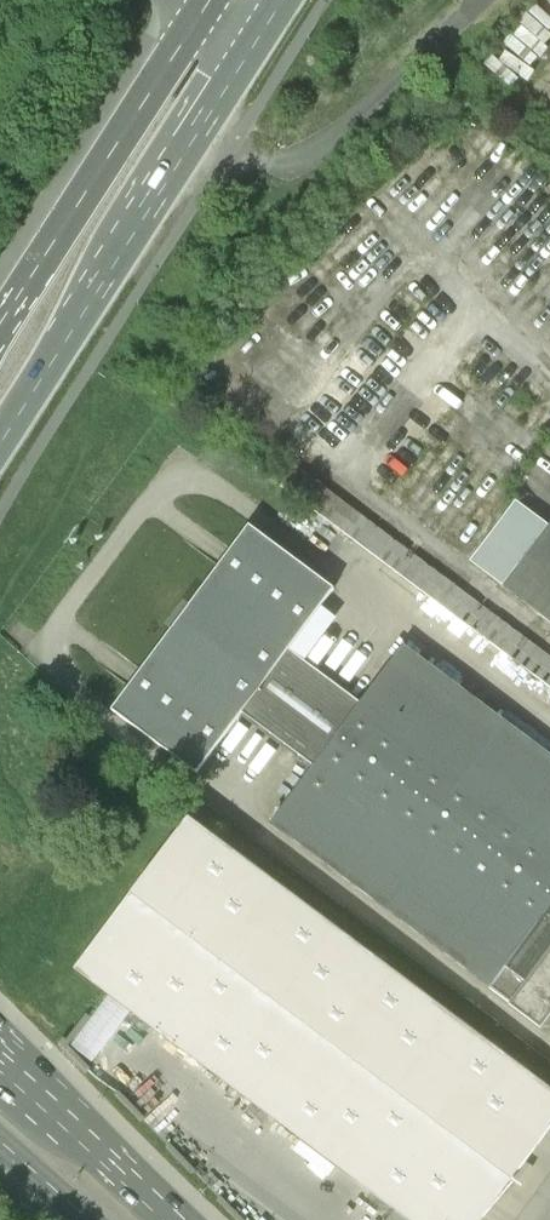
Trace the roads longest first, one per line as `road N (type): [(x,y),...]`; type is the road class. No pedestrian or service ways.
road 1 (primary): [(0,444),(257,40)]
road 2 (primary): [(205,6),(0,328)]
road 3 (primary): [(170,1219),(0,1063)]
road 4 (primary): [(0,1139),(91,1219)]

